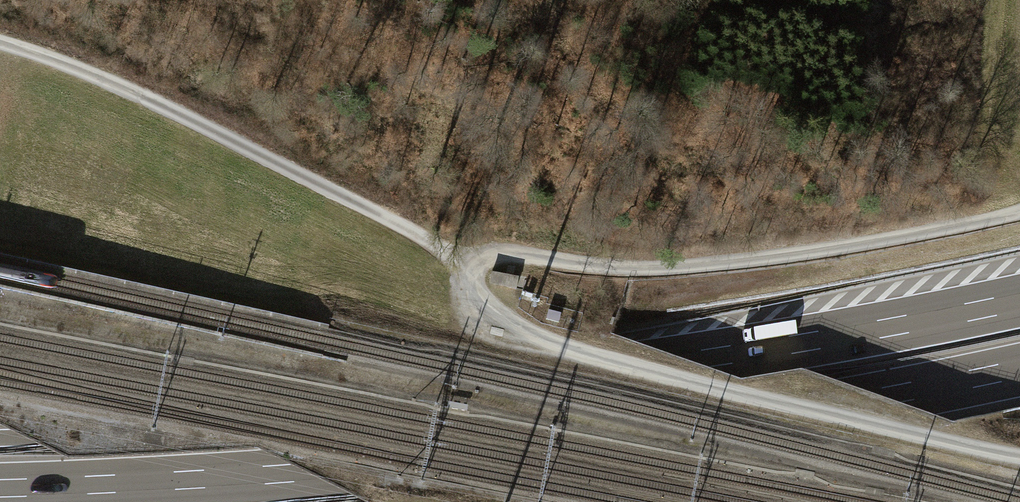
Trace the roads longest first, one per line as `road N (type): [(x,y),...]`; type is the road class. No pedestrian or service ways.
road 1 (motorway): [(1019,300),(689,360),(273,406),(0,420)]
road 2 (motorway): [(0,489),(308,473),(698,428),(1019,370)]
road 3 (track): [(476,264),(472,279),(481,297),(554,342),(1019,457)]
road 4 (track): [(1019,212),(716,263),(627,268),(510,252),(476,264)]
road 5 (track): [(476,264),(167,108),(0,43)]
road 6 (track): [(0,308),(283,362)]

